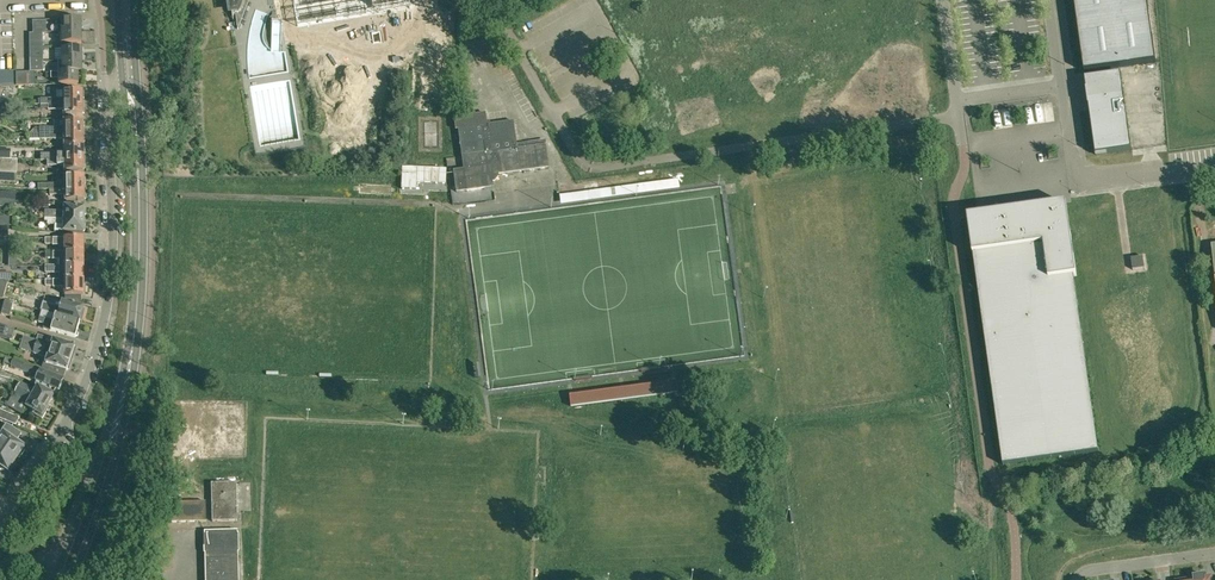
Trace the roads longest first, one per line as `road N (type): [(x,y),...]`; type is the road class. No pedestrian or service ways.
road 1 (secondary): [(63,579),(111,445),(136,317),(130,84)]
road 2 (residential): [(130,84),(105,86),(113,245),(105,314),(85,383),(4,527)]
road 3 (residential): [(1214,553),(1092,570),(1081,579)]

